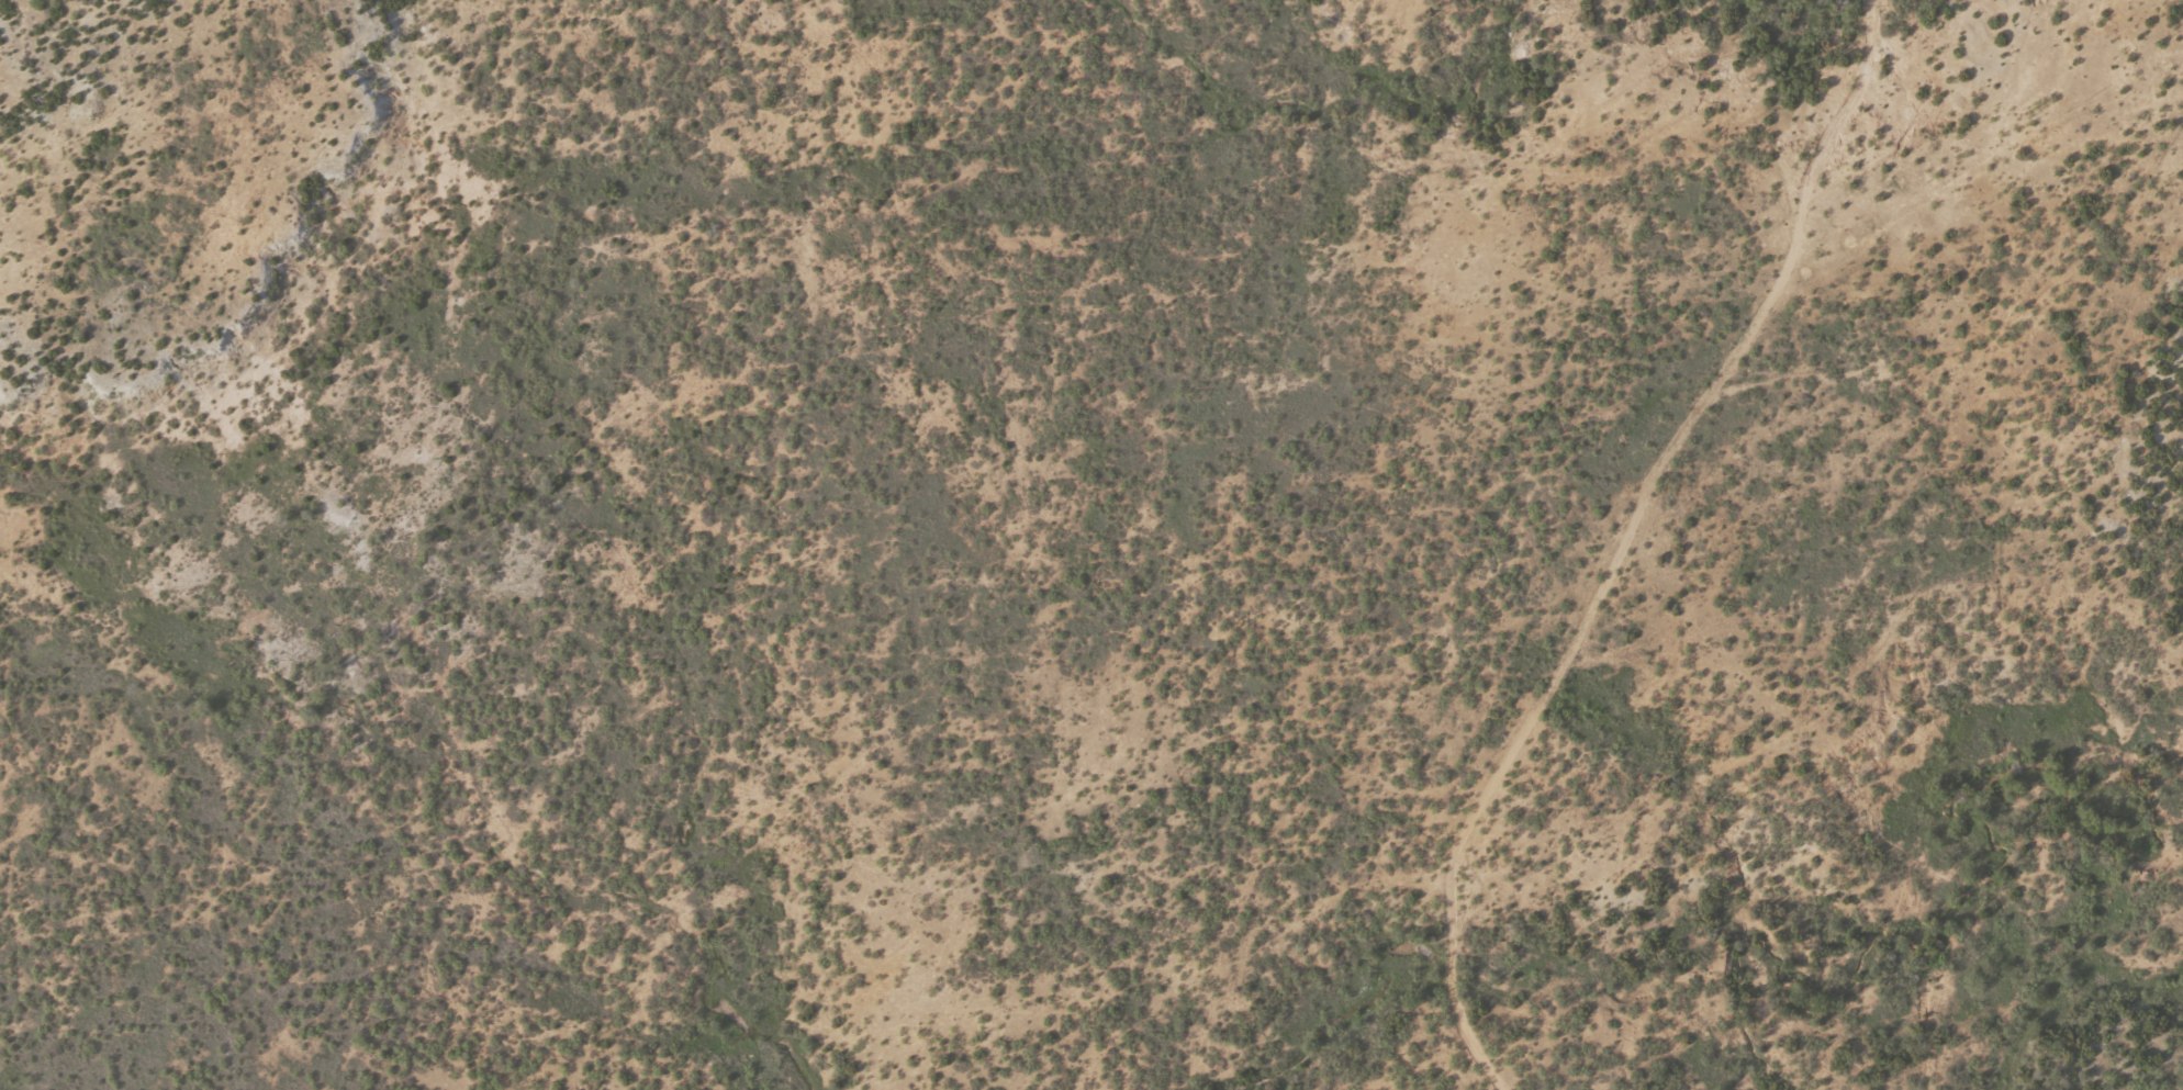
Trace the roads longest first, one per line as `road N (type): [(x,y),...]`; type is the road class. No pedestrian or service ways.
road 1 (residential): [(1437,1089),(1440,1031),(1420,985),(1412,862),(1631,426),(1721,314),(1839,70),(1836,0)]

